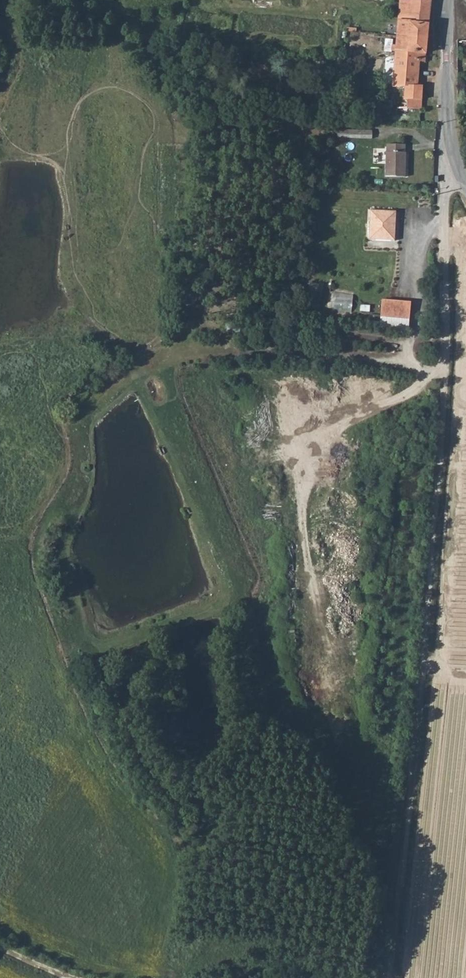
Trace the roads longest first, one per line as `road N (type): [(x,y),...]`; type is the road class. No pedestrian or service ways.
road 1 (track): [(444,237),(448,341),(429,589),(385,977)]
road 2 (unclassified): [(447,0),(447,108),(465,181)]

